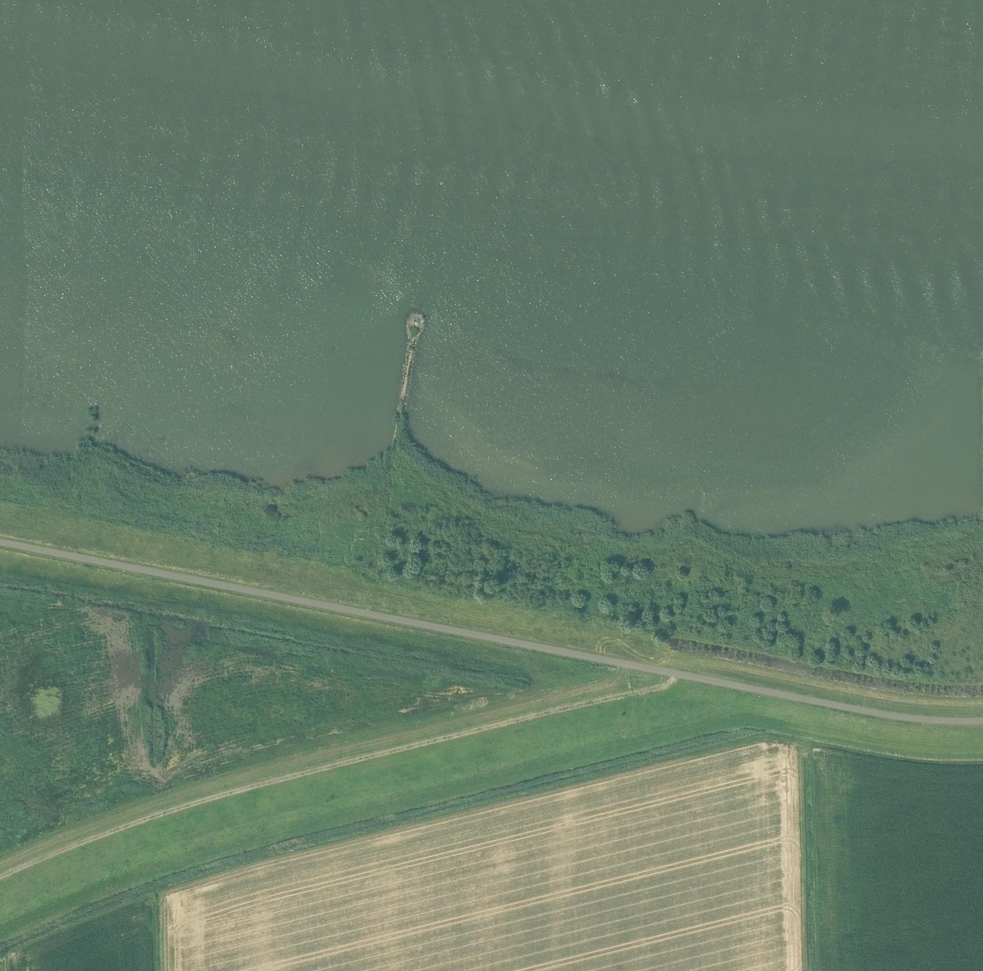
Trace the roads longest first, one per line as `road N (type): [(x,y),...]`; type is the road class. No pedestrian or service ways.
road 1 (track): [(0,923),(167,853),(307,811),(763,703),(770,693)]

